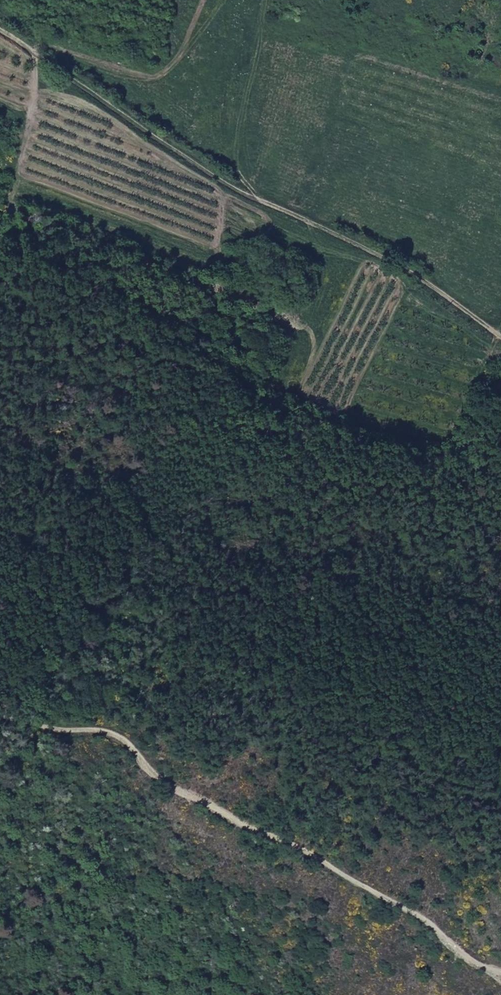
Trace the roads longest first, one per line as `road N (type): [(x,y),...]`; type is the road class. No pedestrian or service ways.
road 1 (track): [(0,30),(239,191),(389,261),(500,334)]
road 2 (track): [(500,975),(161,783),(132,748),(101,730),(0,719)]

